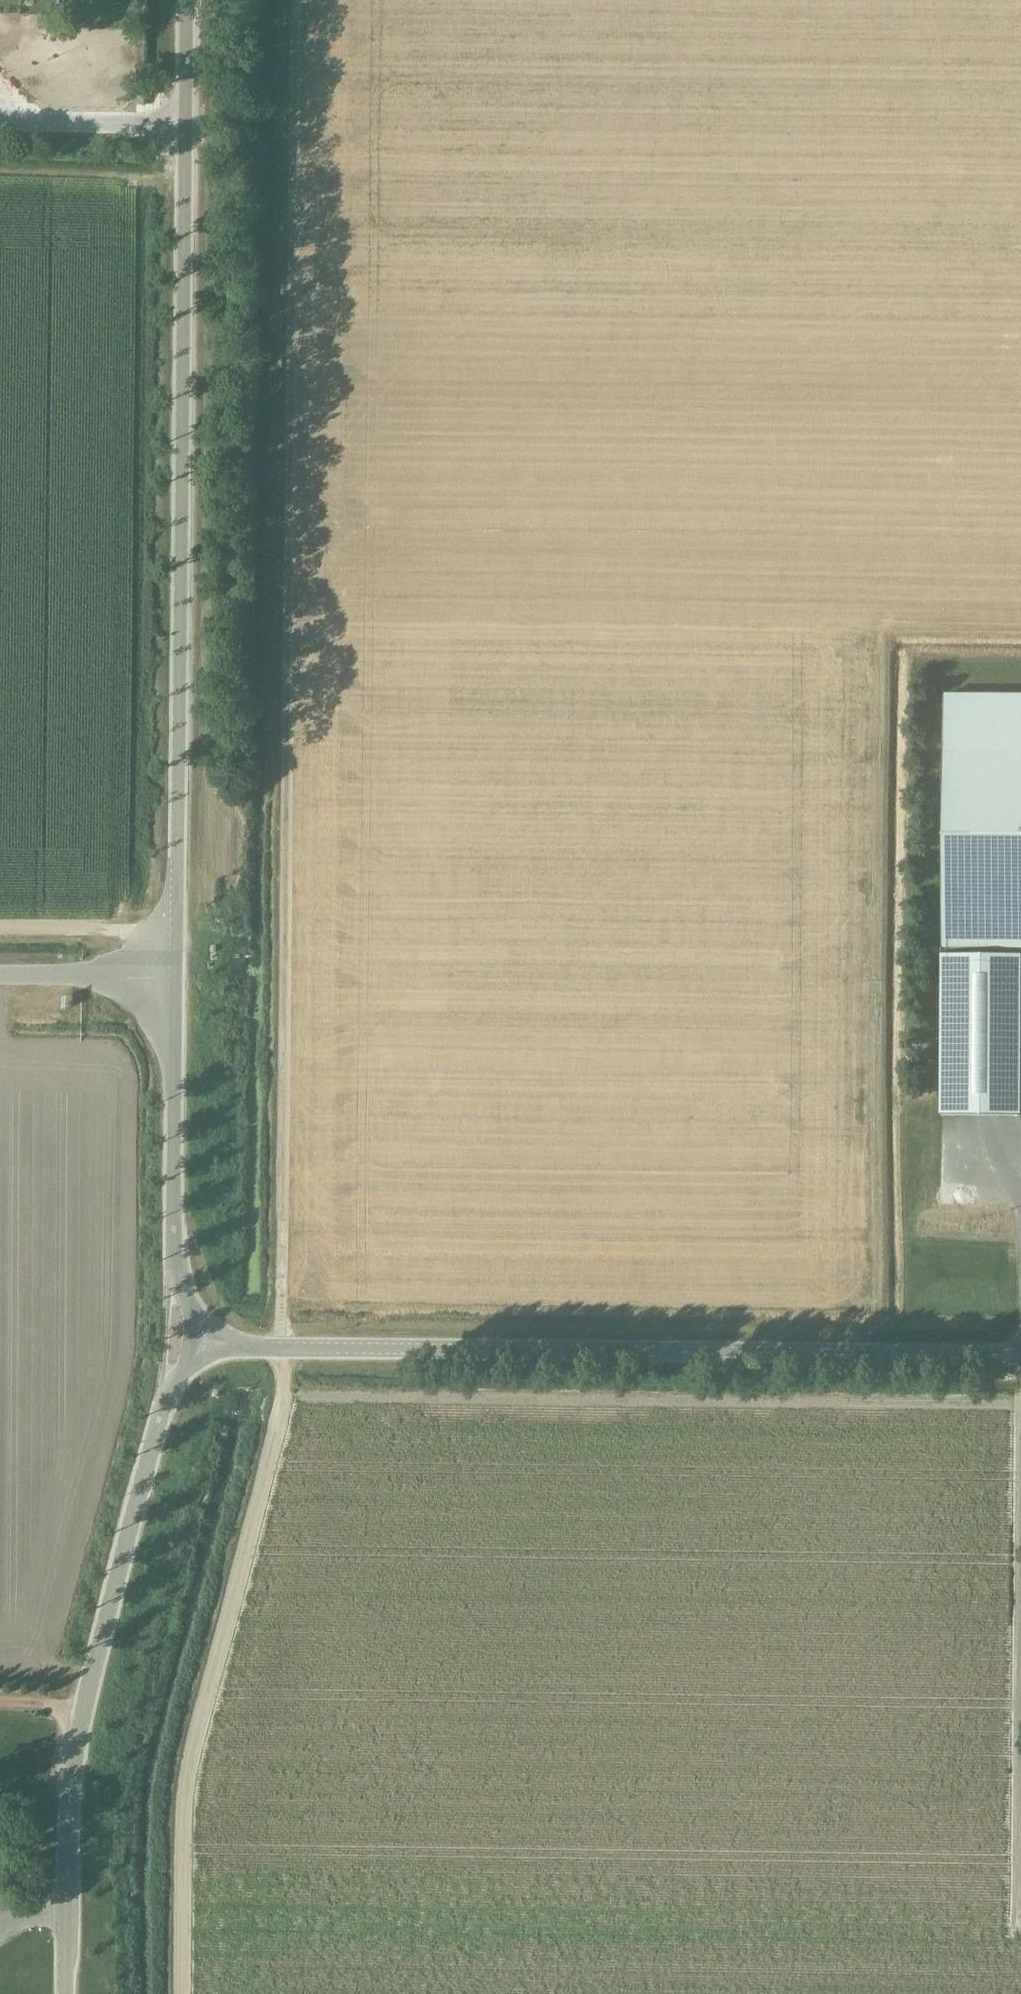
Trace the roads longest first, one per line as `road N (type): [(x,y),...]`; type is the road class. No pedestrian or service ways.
road 1 (unclassified): [(196,1342),(174,1249),(186,0)]
road 2 (unclassified): [(1020,1354),(196,1342)]
road 3 (unclassified): [(65,1993),(68,1812),(80,1730),(163,1403),(196,1342)]

